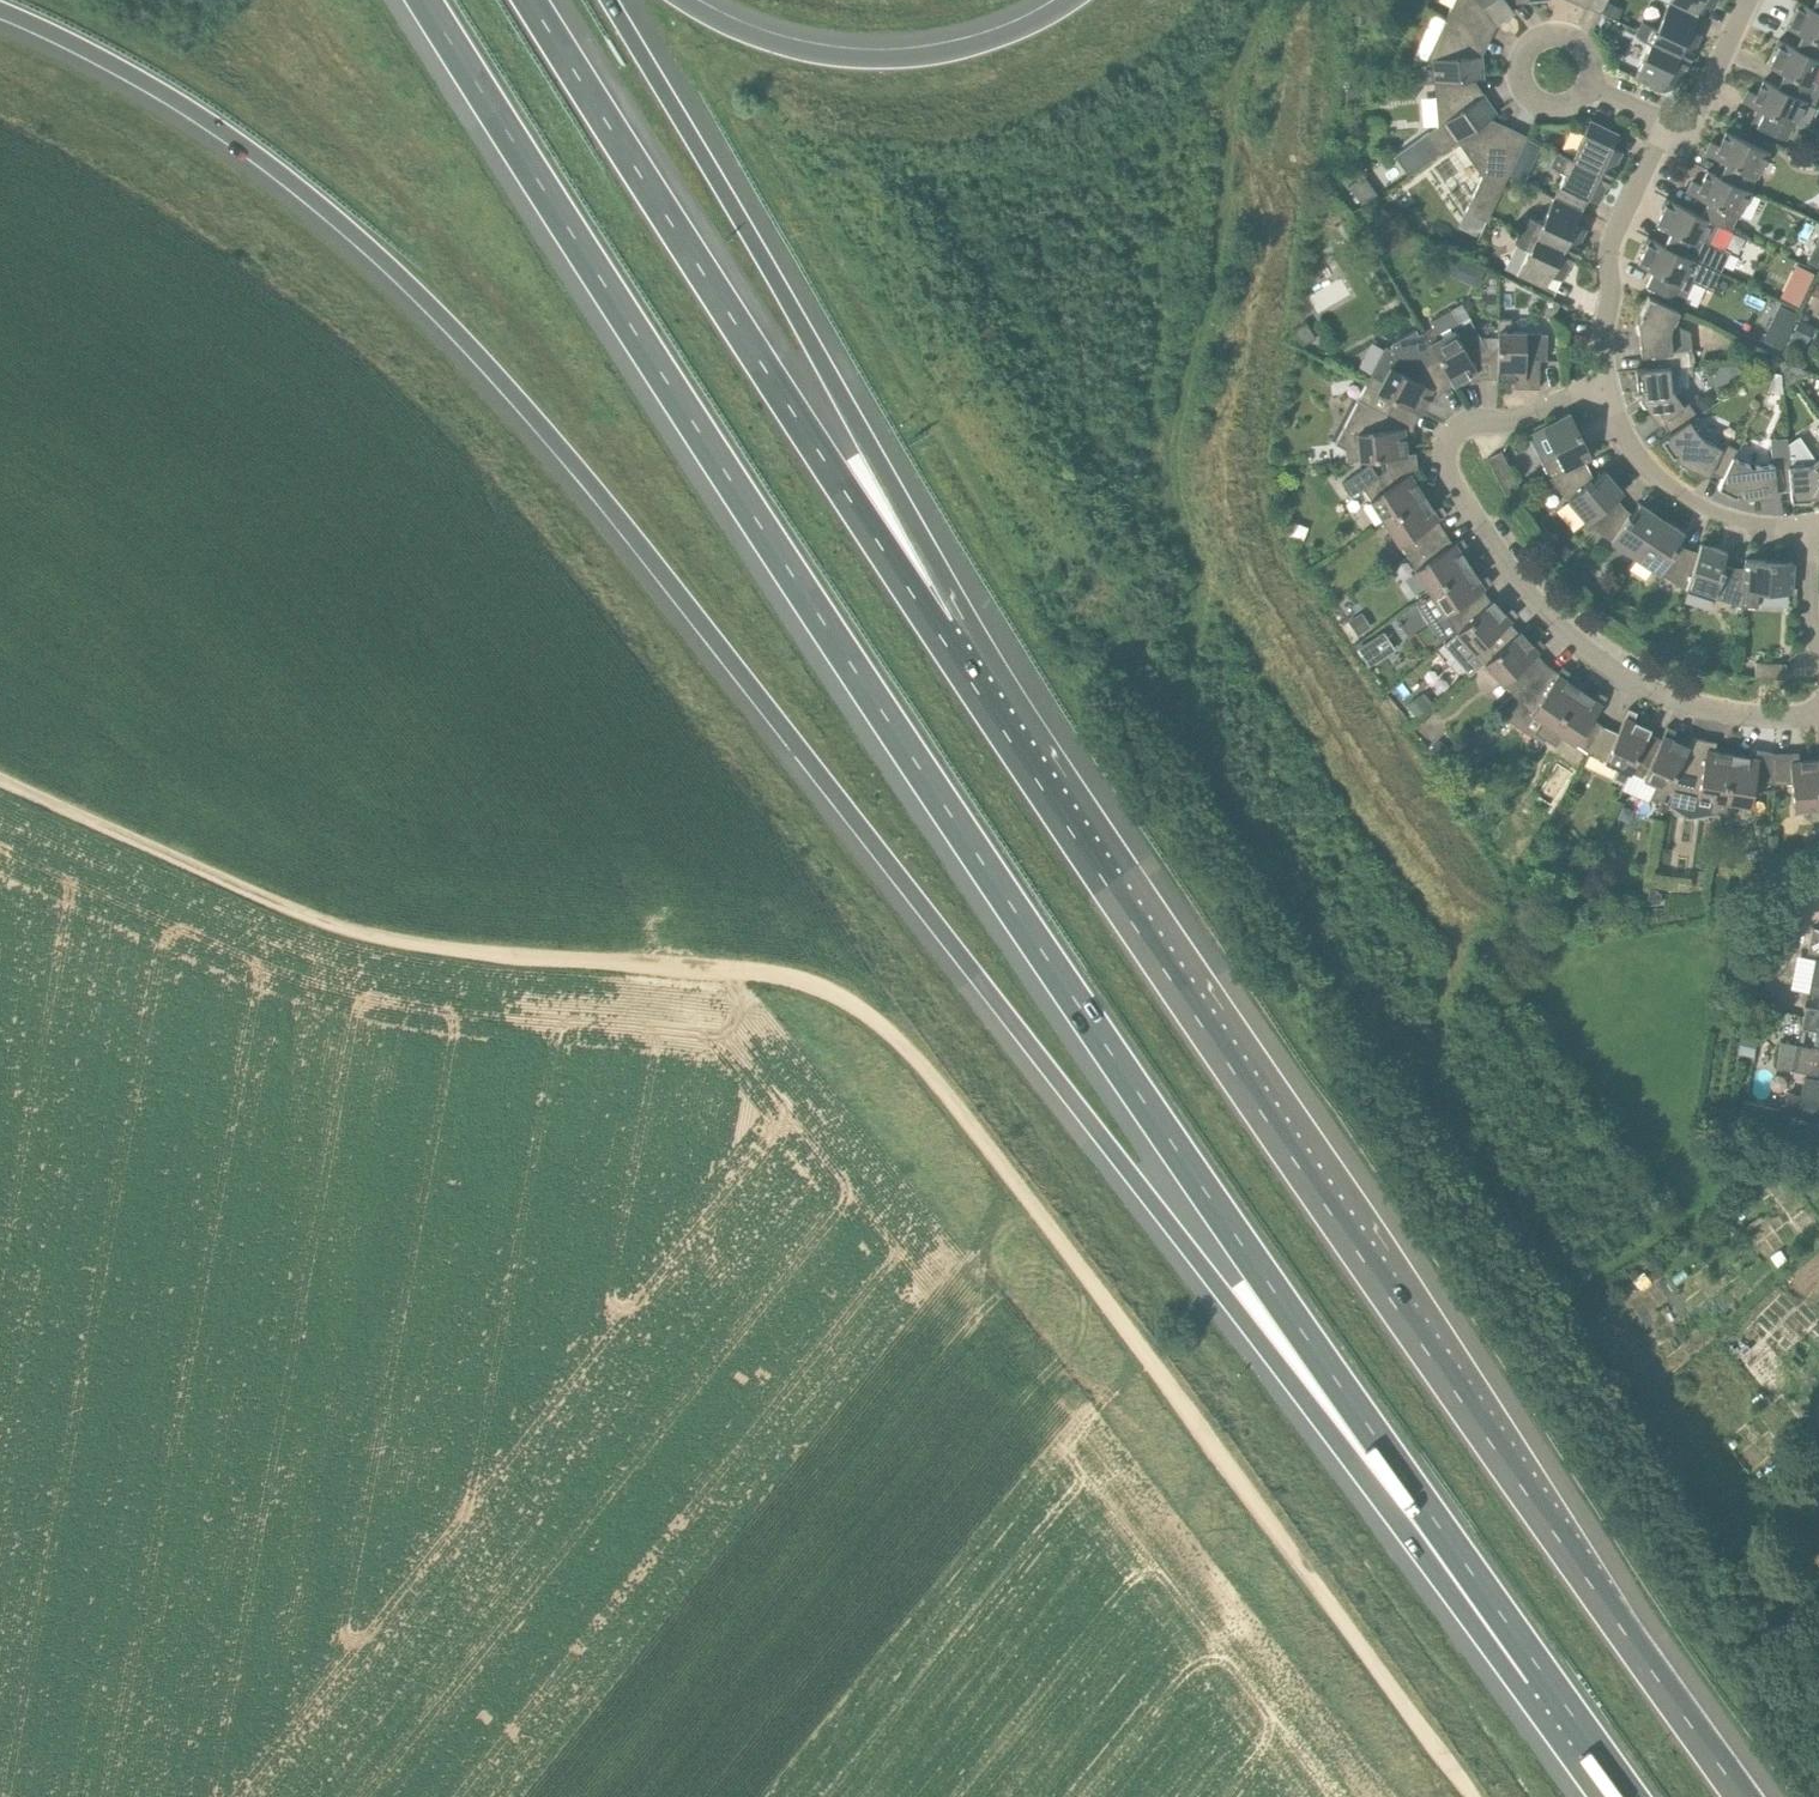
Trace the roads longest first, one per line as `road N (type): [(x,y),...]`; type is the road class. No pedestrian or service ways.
road 1 (motorway): [(0,16),(212,129),(316,207),(443,322),(633,540),(1224,1295),(1437,1524)]
road 2 (track): [(1470,1796),(1006,1169),(921,1062),(854,1003),(774,973),(375,940),(304,918),(0,783)]
road 3 (motorway): [(424,0),(916,763),(1437,1524)]
road 4 (motorway): [(1742,1796),(1264,1118),(941,637)]
road 5 (motorway): [(941,637),(538,0)]
road 6 (motorway): [(941,637),(868,448),(608,0)]
road 7 (residential): [(1818,709),(1801,717),(1719,712),(1617,674),(1535,606),(1449,477),(1445,460),(1456,430),(1525,418),(1604,384)]
road 8 (motorway): [(1071,0),(986,43),(881,59),(790,46),(681,0)]
road 9 (motorway): [(1437,1524),(1632,1796)]
road 10 (residential): [(1604,384),(1610,244),(1671,128)]
road 11 (residential): [(1806,531),(1723,515),(1658,475),(1627,438),(1604,384)]
road 12 (residential): [(1561,31),(1525,44),(1516,82),(1531,104),(1556,112),(1590,93)]
road 13 (residential): [(1671,128),(1706,95),(1749,0)]

